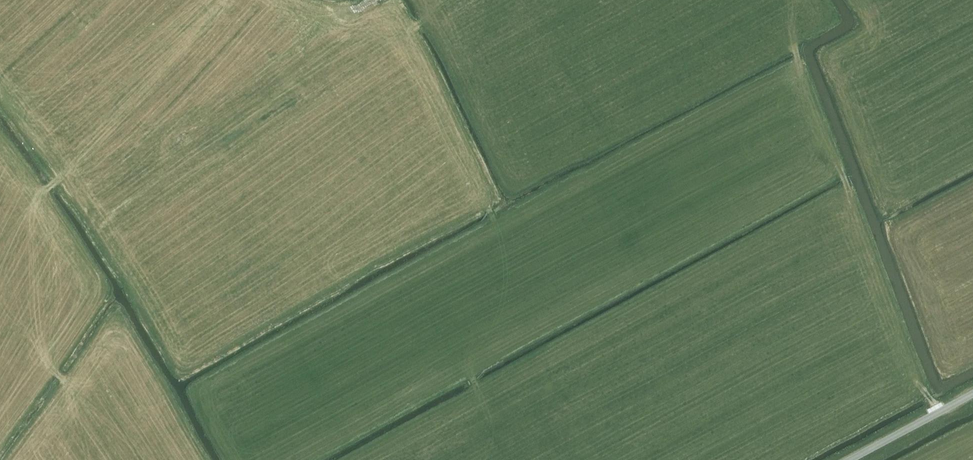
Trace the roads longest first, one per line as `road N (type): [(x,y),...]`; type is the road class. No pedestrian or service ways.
road 1 (unclassified): [(972,395),(854,459)]

